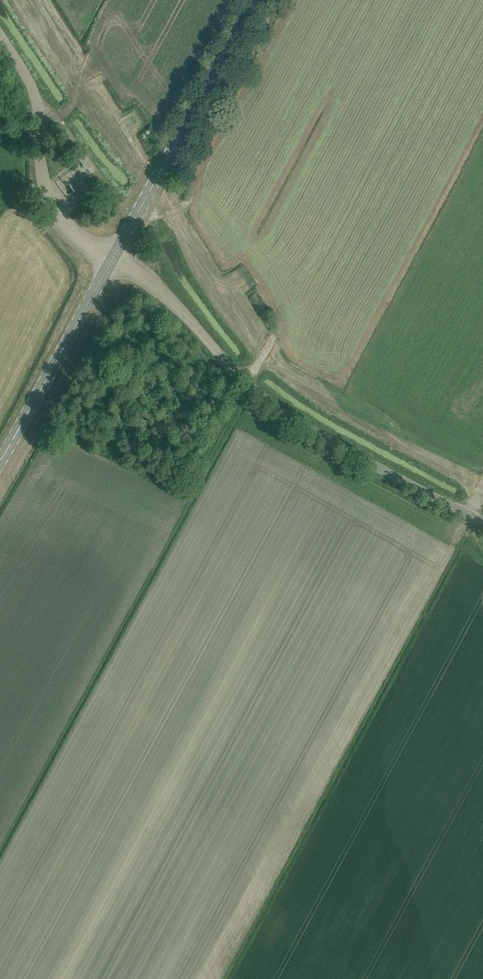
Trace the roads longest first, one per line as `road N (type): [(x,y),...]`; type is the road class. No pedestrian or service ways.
road 1 (unclassified): [(482,523),(261,397),(153,283),(111,261)]
road 2 (track): [(138,212),(166,214),(263,358),(482,491)]
road 3 (tertiary): [(111,261),(254,0)]
road 4 (unclassified): [(111,261),(70,232),(51,205),(32,91),(0,36)]
road 5 (tertiary): [(0,459),(111,261)]

